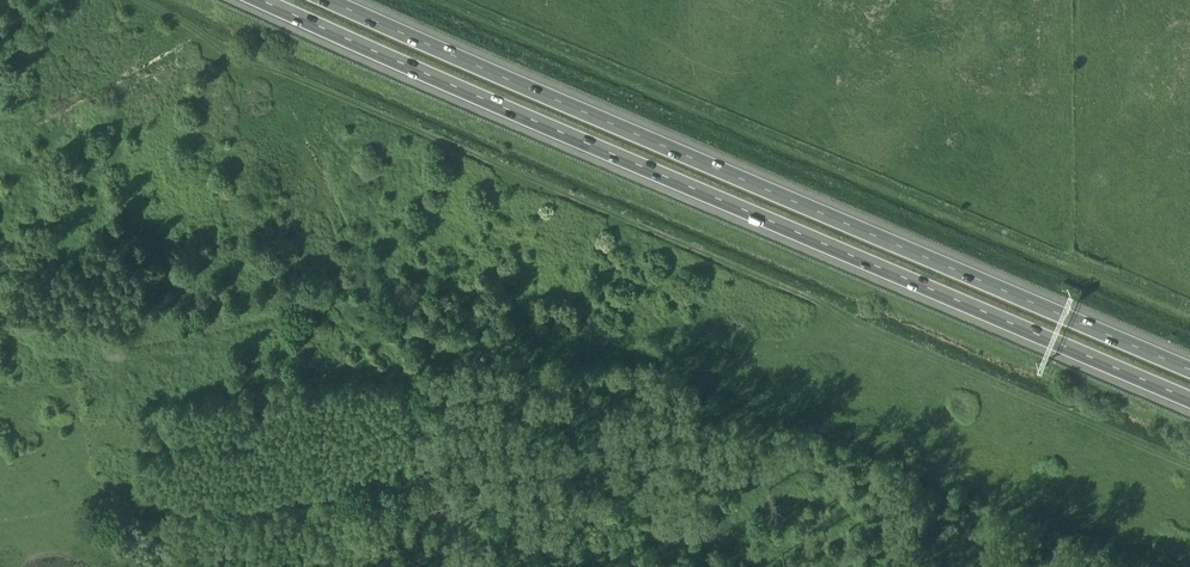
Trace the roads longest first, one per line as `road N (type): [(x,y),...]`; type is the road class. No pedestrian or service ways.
road 1 (motorway): [(249,0),(1189,405)]
road 2 (motorway): [(1189,373),(323,0)]

